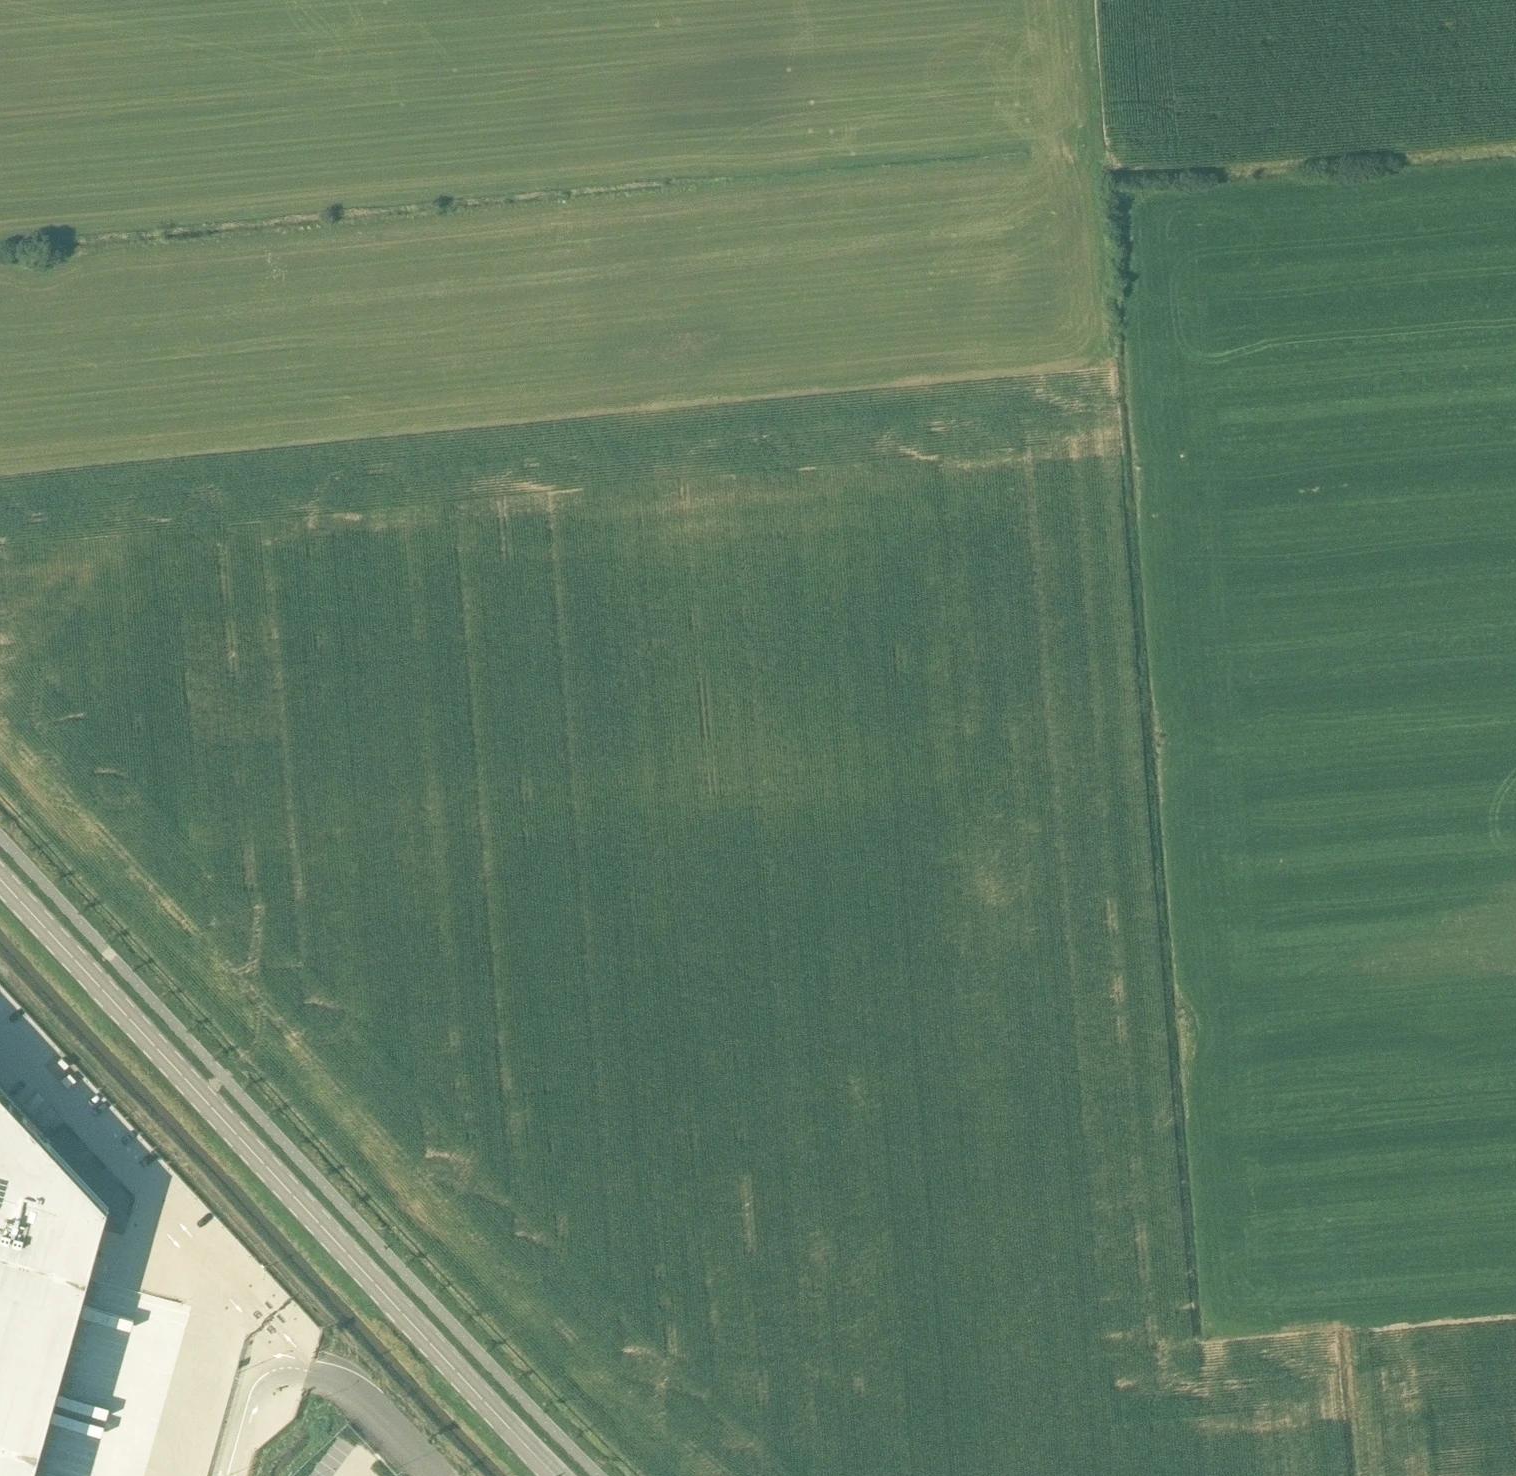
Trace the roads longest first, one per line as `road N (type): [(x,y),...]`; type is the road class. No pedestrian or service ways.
road 1 (secondary): [(558,1475),(0,877)]
road 2 (unclassified): [(0,1023),(277,1320),(277,1358)]
road 3 (unclassified): [(277,1358),(312,1367),(358,1395),(441,1475)]
road 4 (unclassified): [(277,1358),(231,1429),(218,1475)]

